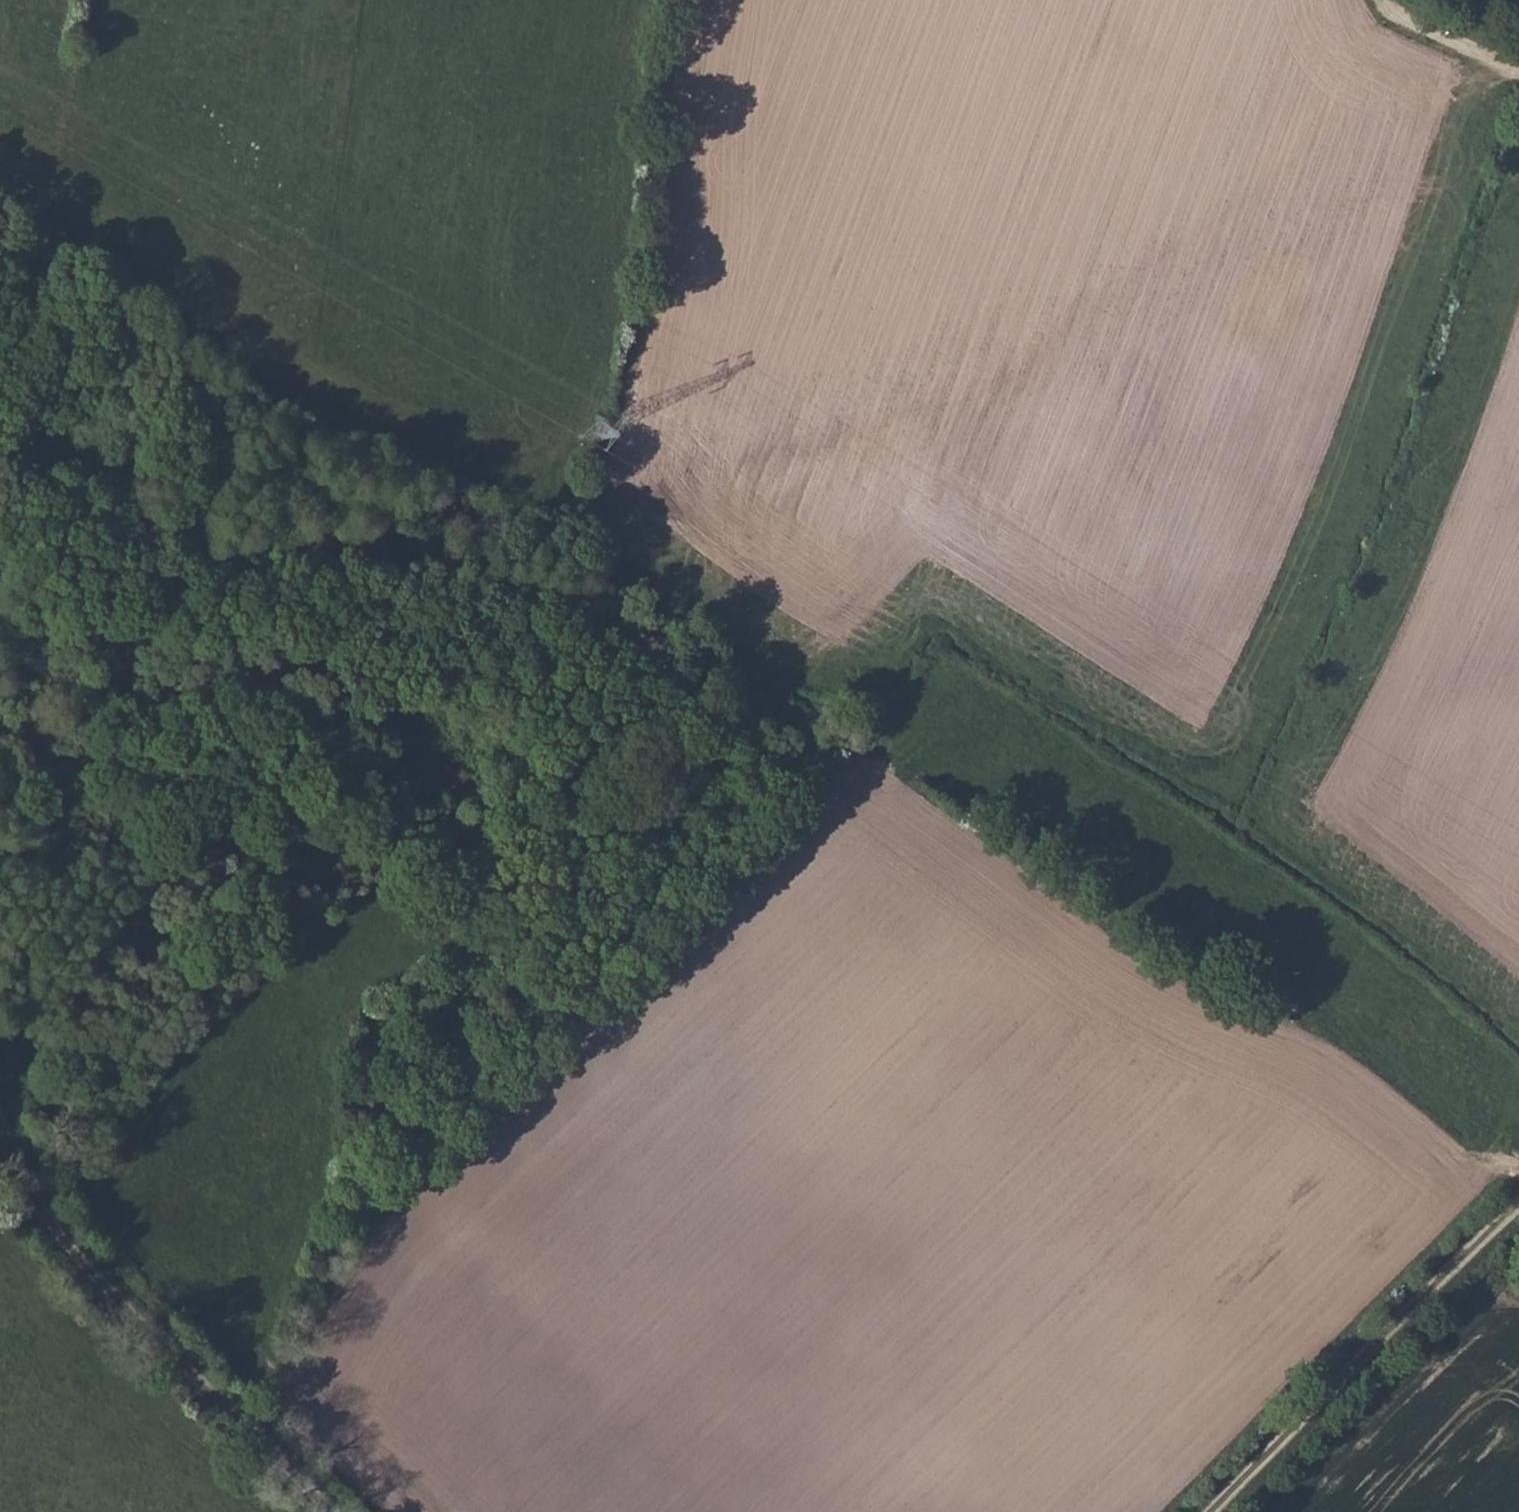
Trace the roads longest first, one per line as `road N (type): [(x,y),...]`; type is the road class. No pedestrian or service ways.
road 1 (track): [(1518,1205),(1213,1511)]
road 2 (track): [(333,1511),(100,1282)]
road 3 (track): [(0,1137),(56,1229),(100,1282)]
road 4 (track): [(1395,0),(1420,25),(1518,60)]

